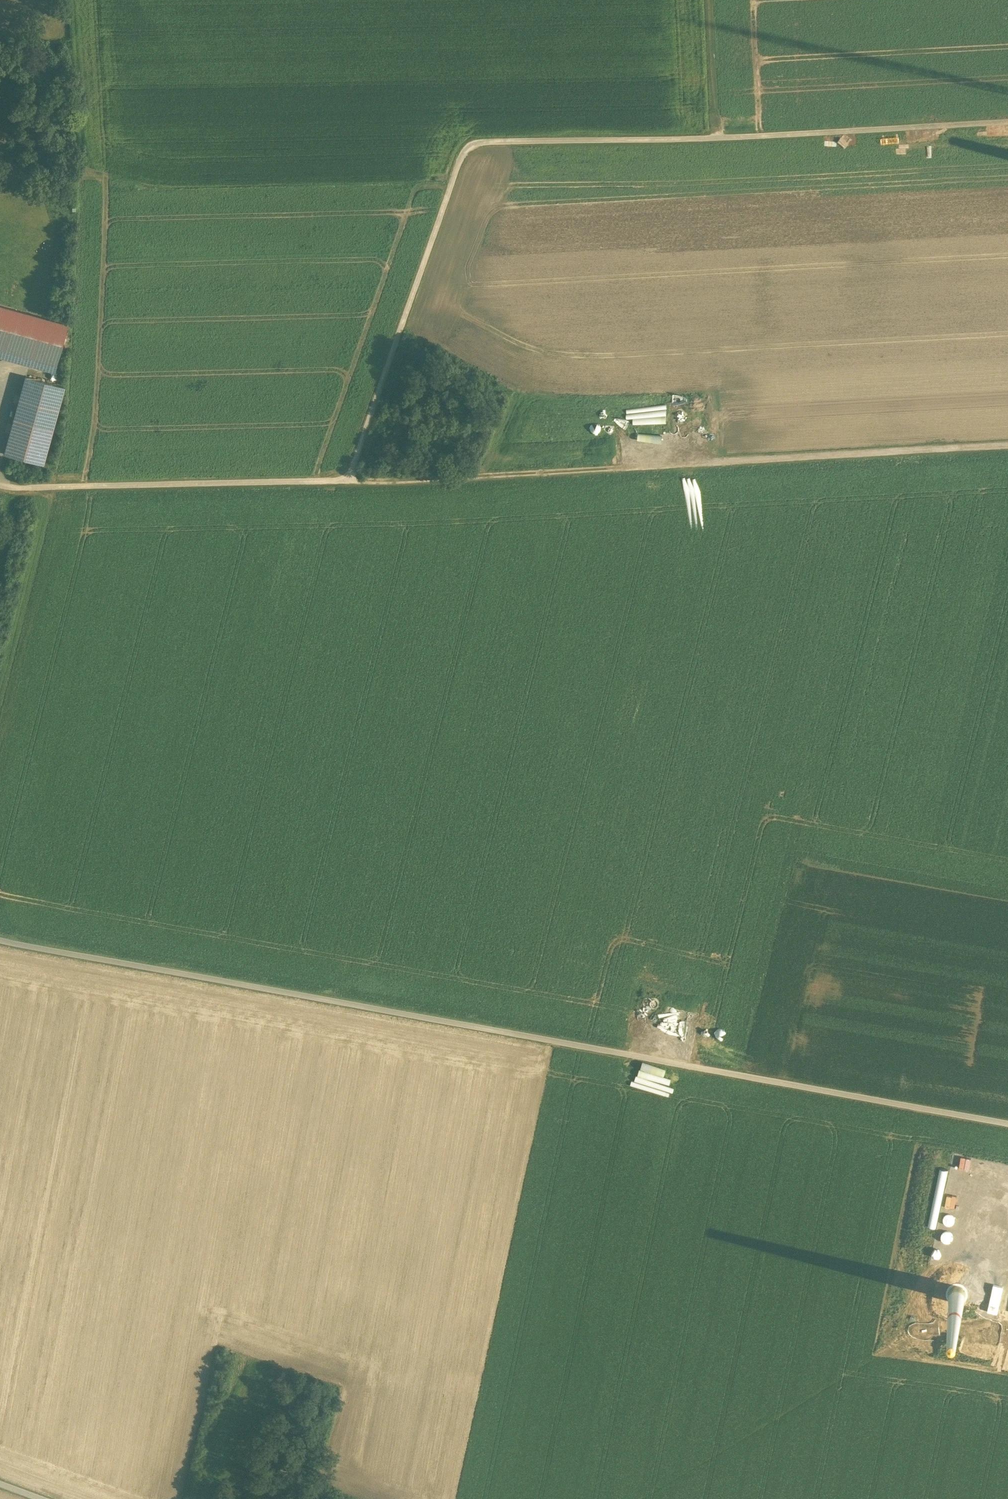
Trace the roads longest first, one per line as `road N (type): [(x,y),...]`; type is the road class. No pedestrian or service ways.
road 1 (unclassified): [(0,485),(348,481),(473,147),(1007,125)]
road 2 (unclassified): [(1007,1124),(0,943)]
road 3 (track): [(348,481),(1007,445)]
road 4 (track): [(711,0),(722,140)]

